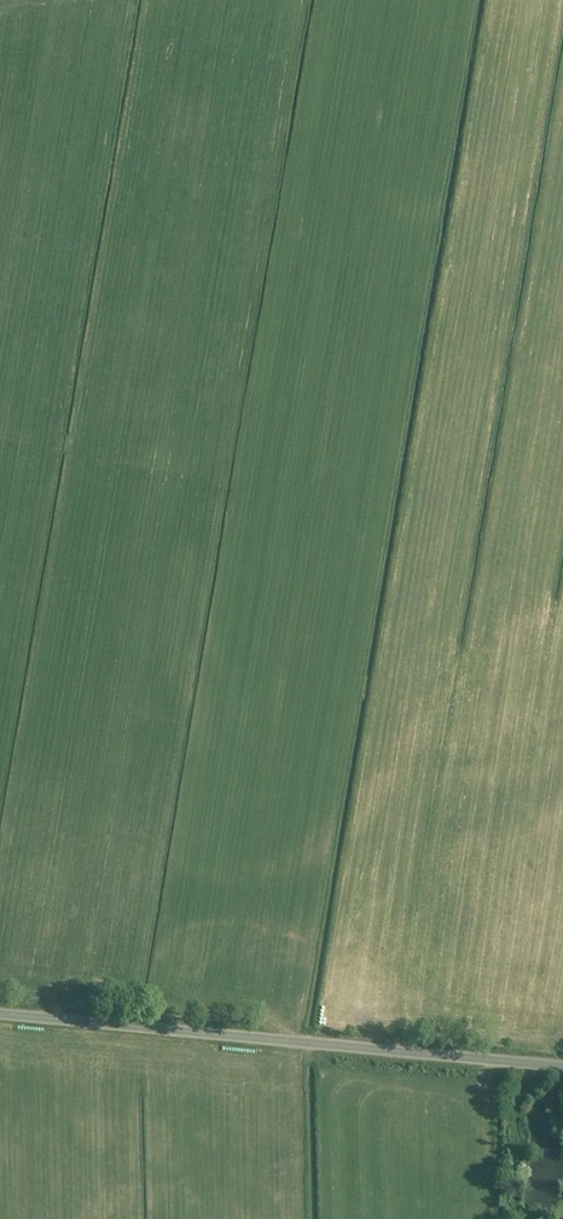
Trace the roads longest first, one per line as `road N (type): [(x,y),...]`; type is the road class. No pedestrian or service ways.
road 1 (unclassified): [(562,1067),(0,1015)]

